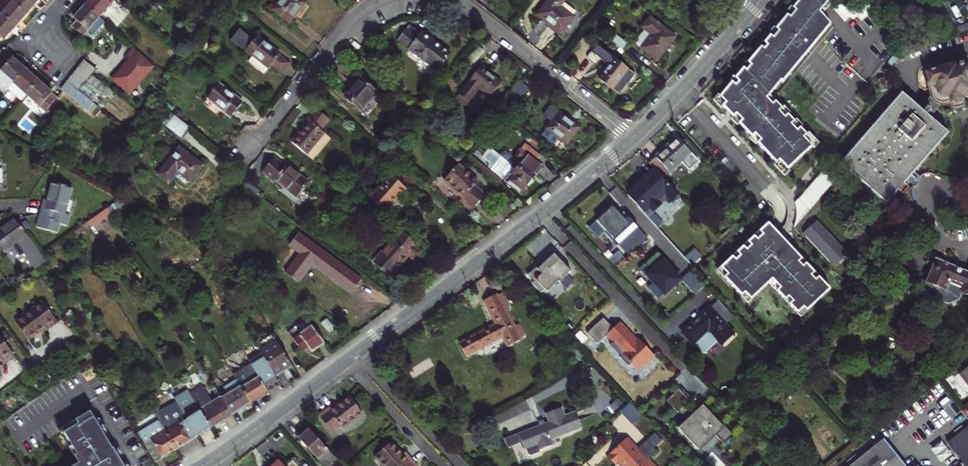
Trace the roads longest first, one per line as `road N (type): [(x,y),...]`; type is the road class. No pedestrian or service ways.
road 1 (tertiary): [(633,138),(345,363)]
road 2 (residential): [(454,0),(633,138)]
road 3 (residential): [(248,152),(355,18),(382,0)]
road 4 (tertiary): [(761,0),(633,138)]
road 5 (tertiary): [(345,363),(202,465)]
road 6 (residential): [(568,226),(665,334)]
road 7 (residential): [(345,363),(442,465)]

